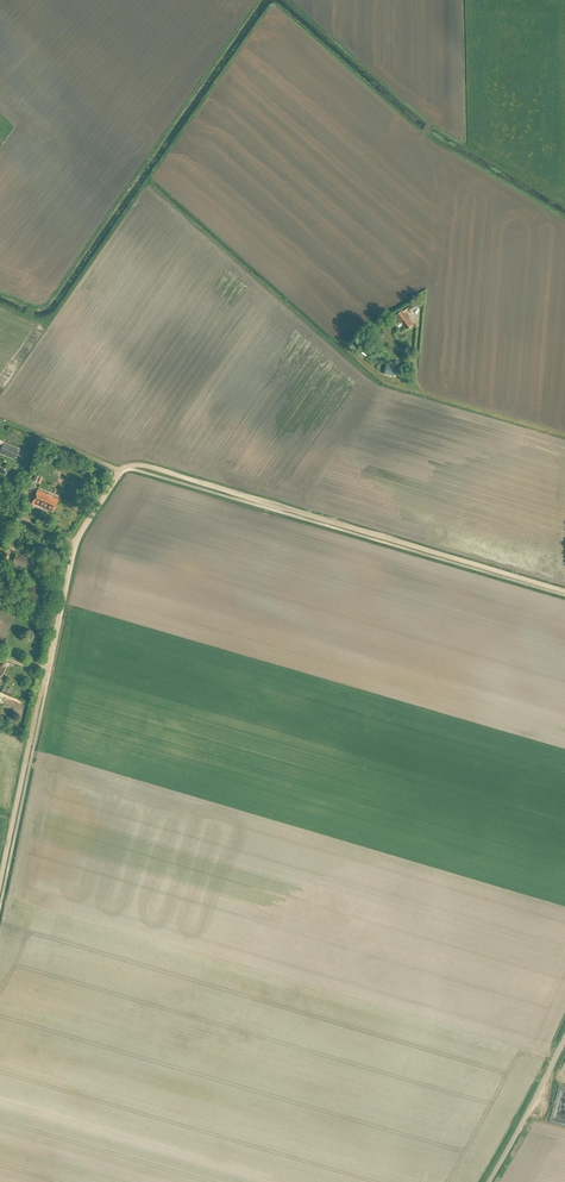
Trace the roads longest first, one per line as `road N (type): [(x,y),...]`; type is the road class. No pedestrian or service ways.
road 1 (track): [(0,883),(77,534),(127,466),(564,592)]
road 2 (track): [(564,434),(425,393),(416,372),(420,327)]
road 3 (unclassified): [(484,1181),(564,1031)]

